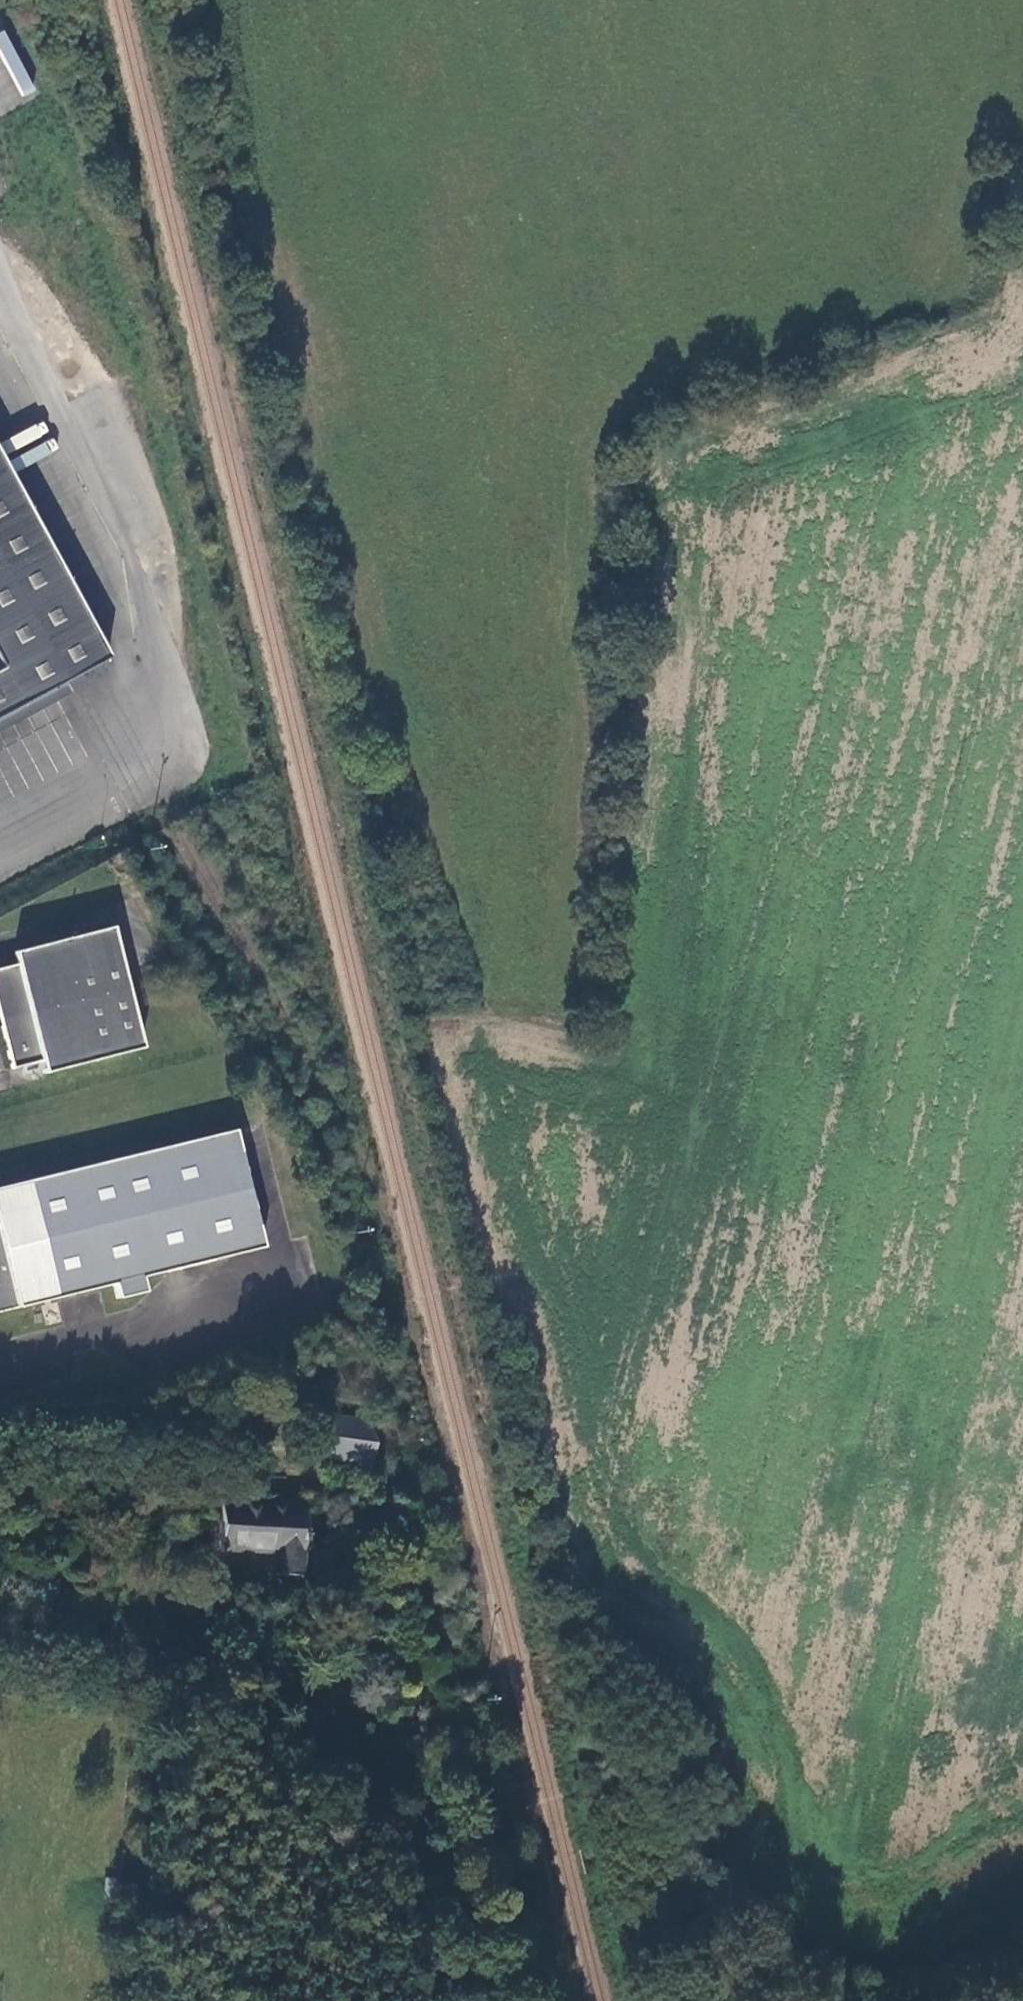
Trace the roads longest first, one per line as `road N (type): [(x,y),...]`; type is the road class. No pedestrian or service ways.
road 1 (track): [(496,2000),(462,1867),(424,1774),(332,1700),(157,1615)]

